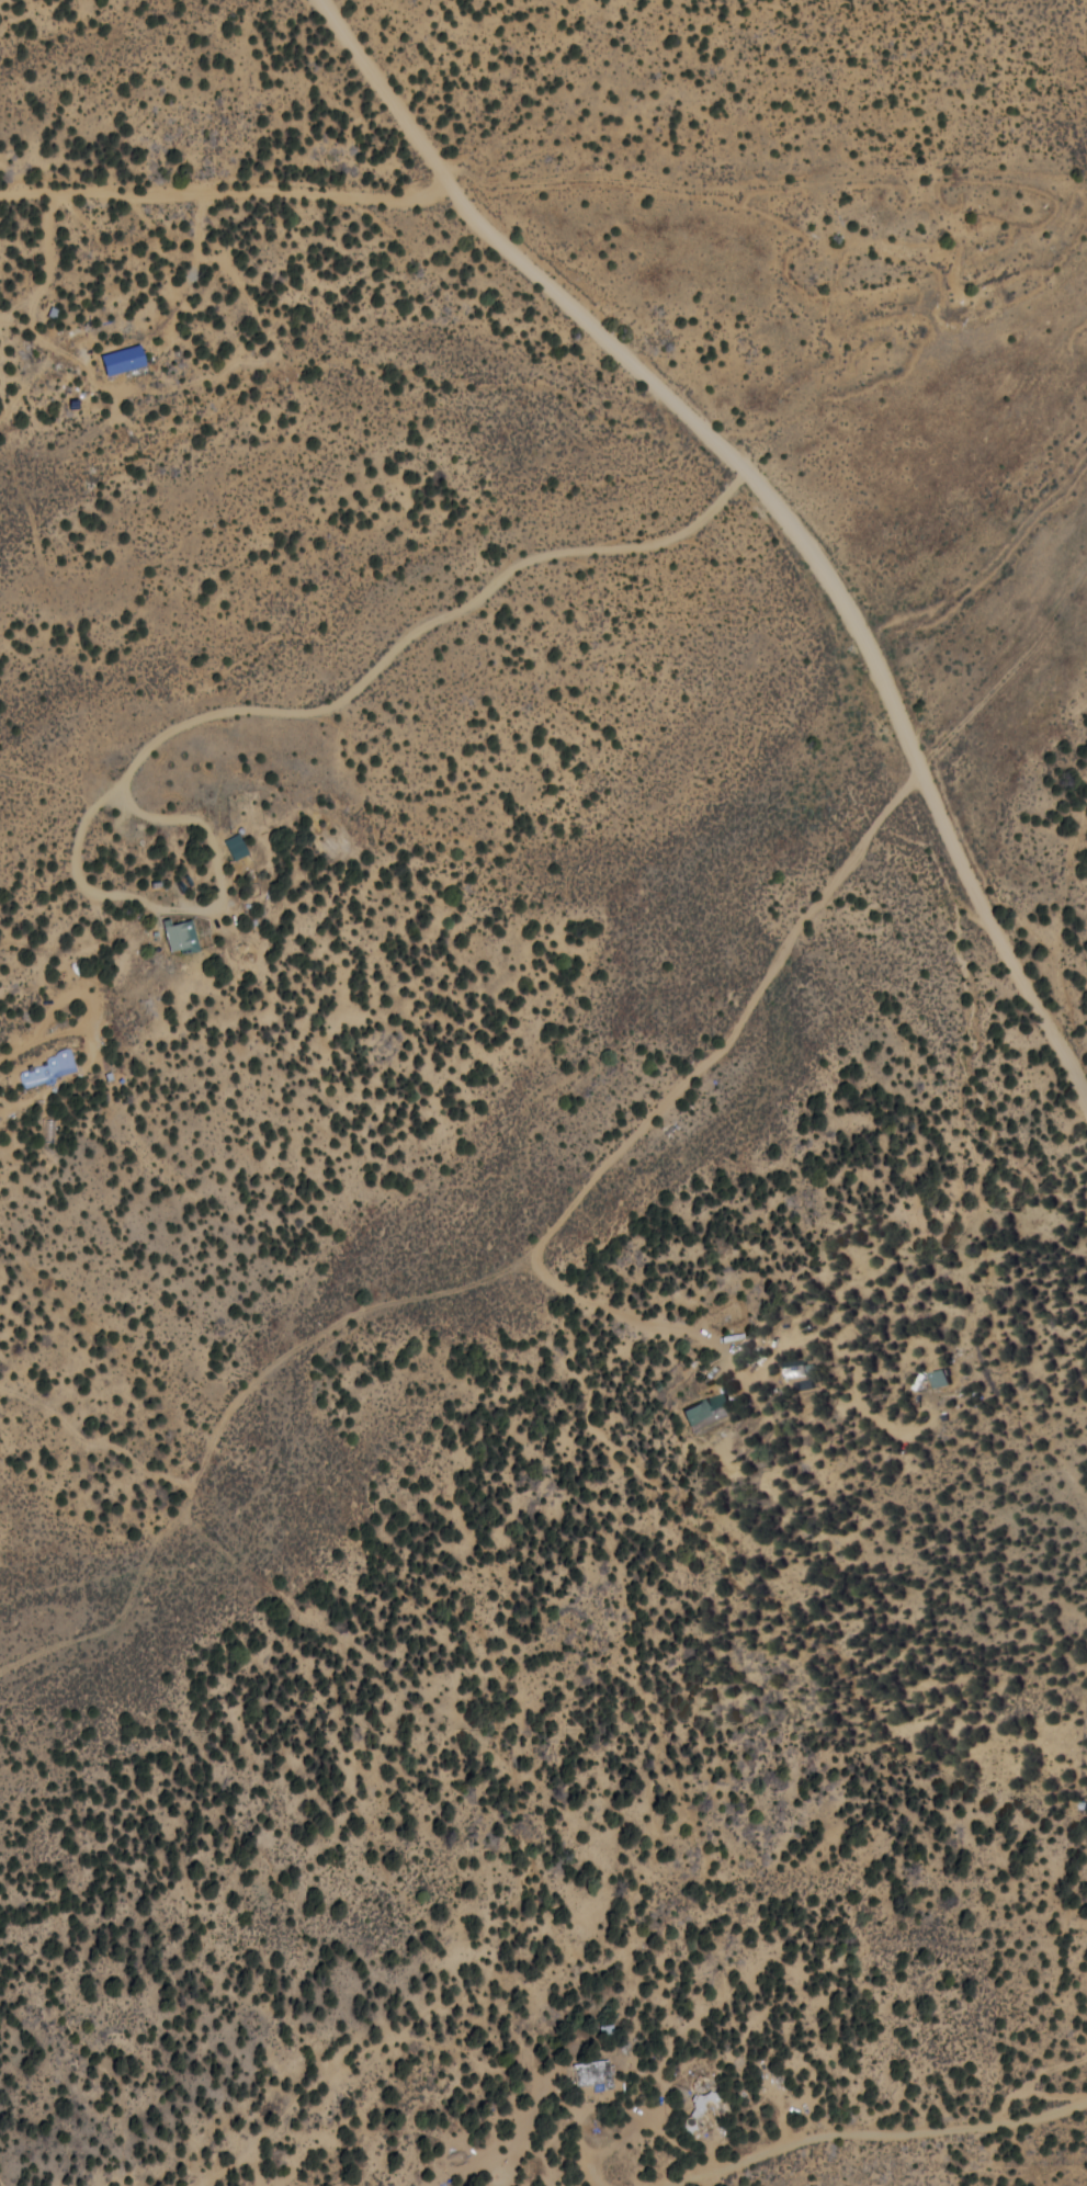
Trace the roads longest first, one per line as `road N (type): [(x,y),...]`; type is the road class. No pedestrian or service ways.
road 1 (residential): [(0,1645),(147,1564),(226,1413),(251,1383),(335,1325),(492,1277),(529,1254),(729,1035),(865,836),(924,770)]
road 2 (residential): [(861,630),(781,518),(676,404),(461,202),(321,0)]
road 3 (residential): [(1086,1107),(983,913),(861,630)]

